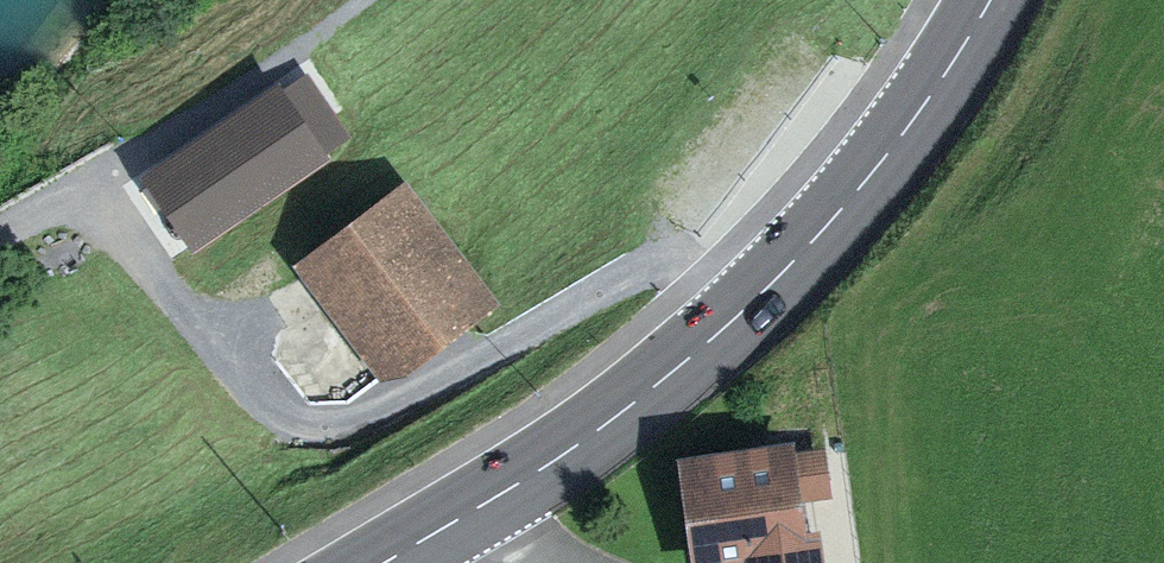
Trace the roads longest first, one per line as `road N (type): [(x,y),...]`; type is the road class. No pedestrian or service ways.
road 1 (track): [(89,181),(249,391),(294,423),(347,414),(579,309),(688,240),(741,234),(793,262)]
road 2 (primary): [(382,562),(605,424),(731,320),(883,162),(991,0)]

